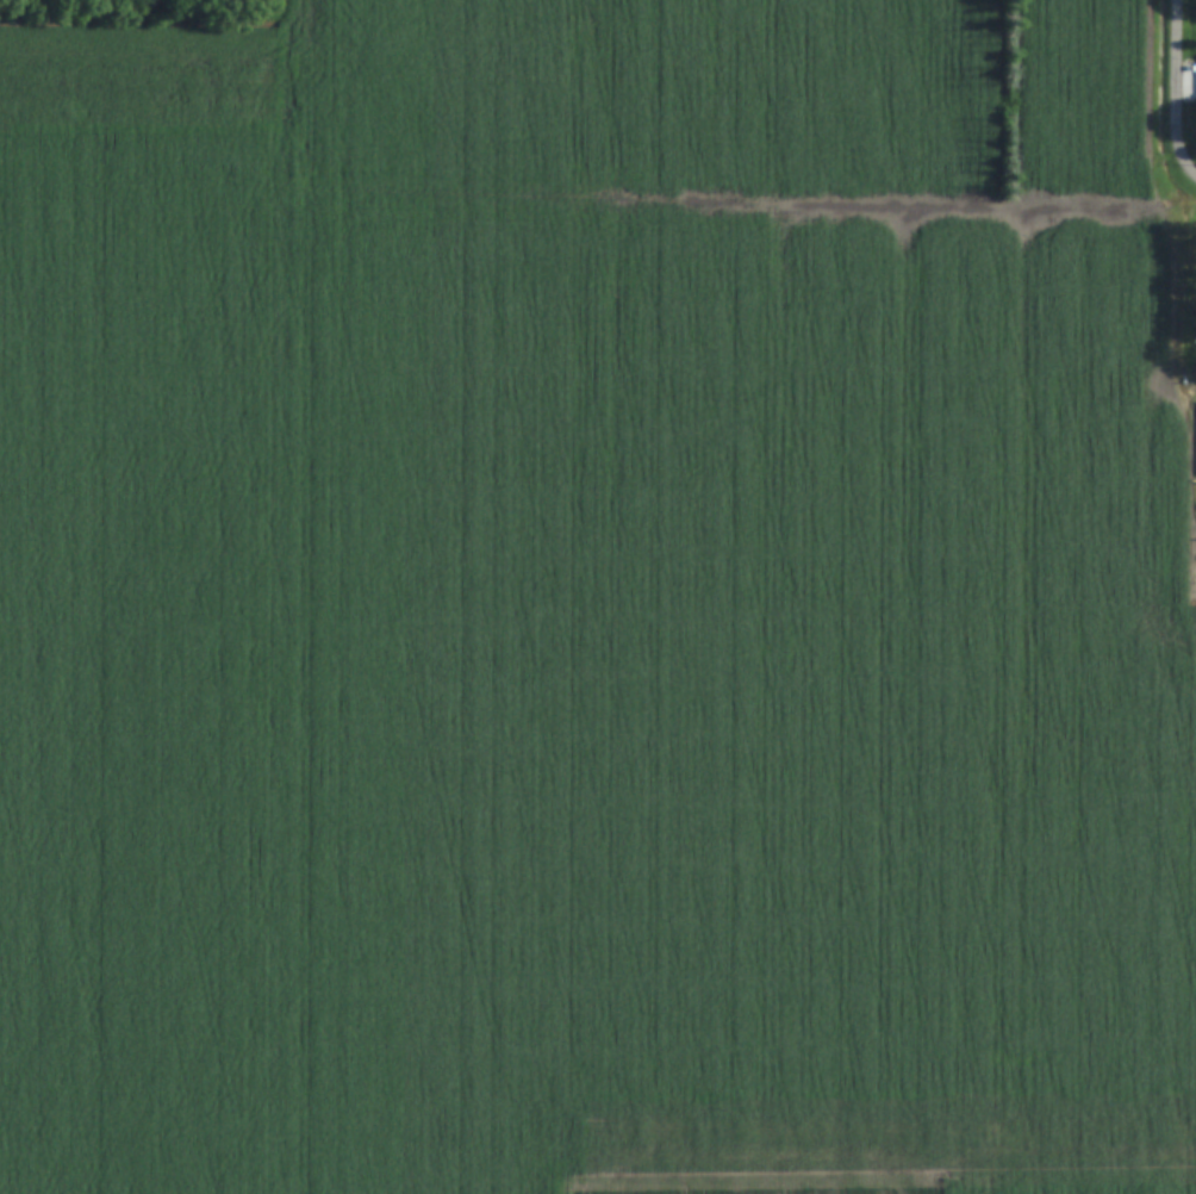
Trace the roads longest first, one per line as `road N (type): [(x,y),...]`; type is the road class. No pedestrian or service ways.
road 1 (residential): [(1195,174),(1182,142),(1183,0)]

